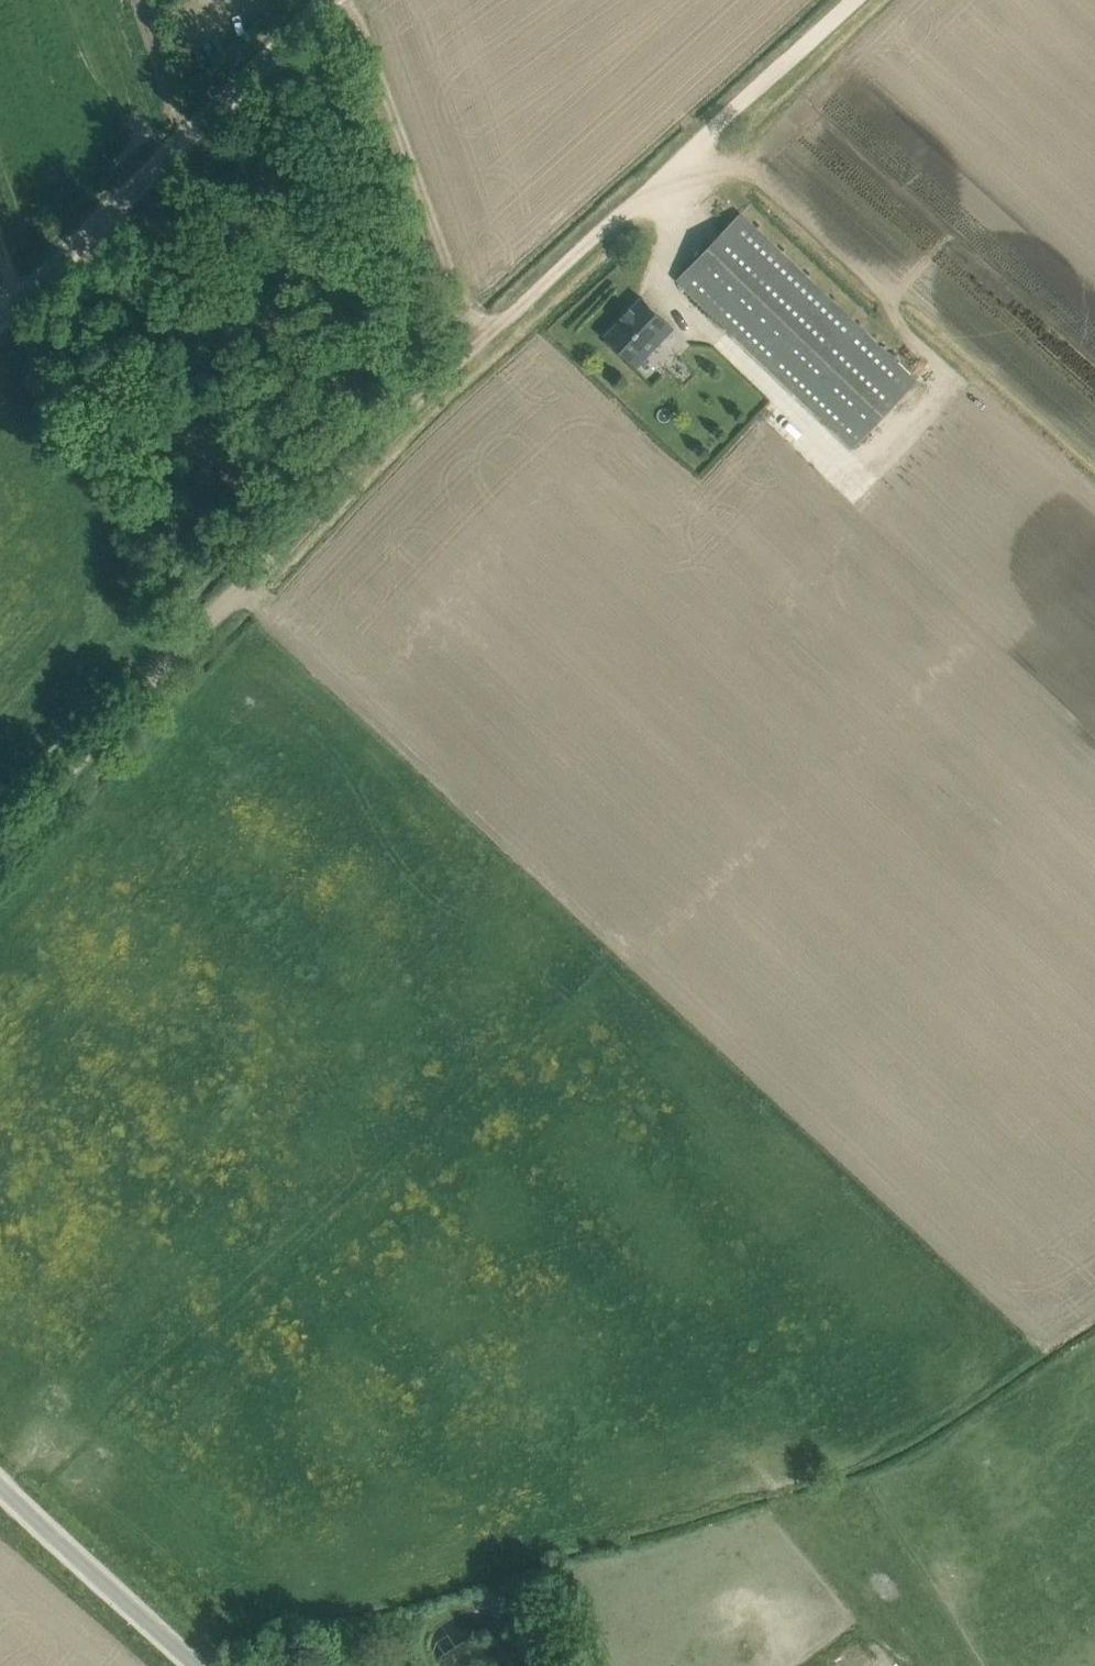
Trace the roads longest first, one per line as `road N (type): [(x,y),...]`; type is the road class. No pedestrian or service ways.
road 1 (track): [(853,0),(492,330),(0,847)]
road 2 (track): [(135,0),(288,459),(323,502)]
road 3 (unclassified): [(0,318),(329,0)]
road 4 (track): [(492,330),(468,307),(347,0)]
road 5 (unclassified): [(197,1665),(0,1485)]

